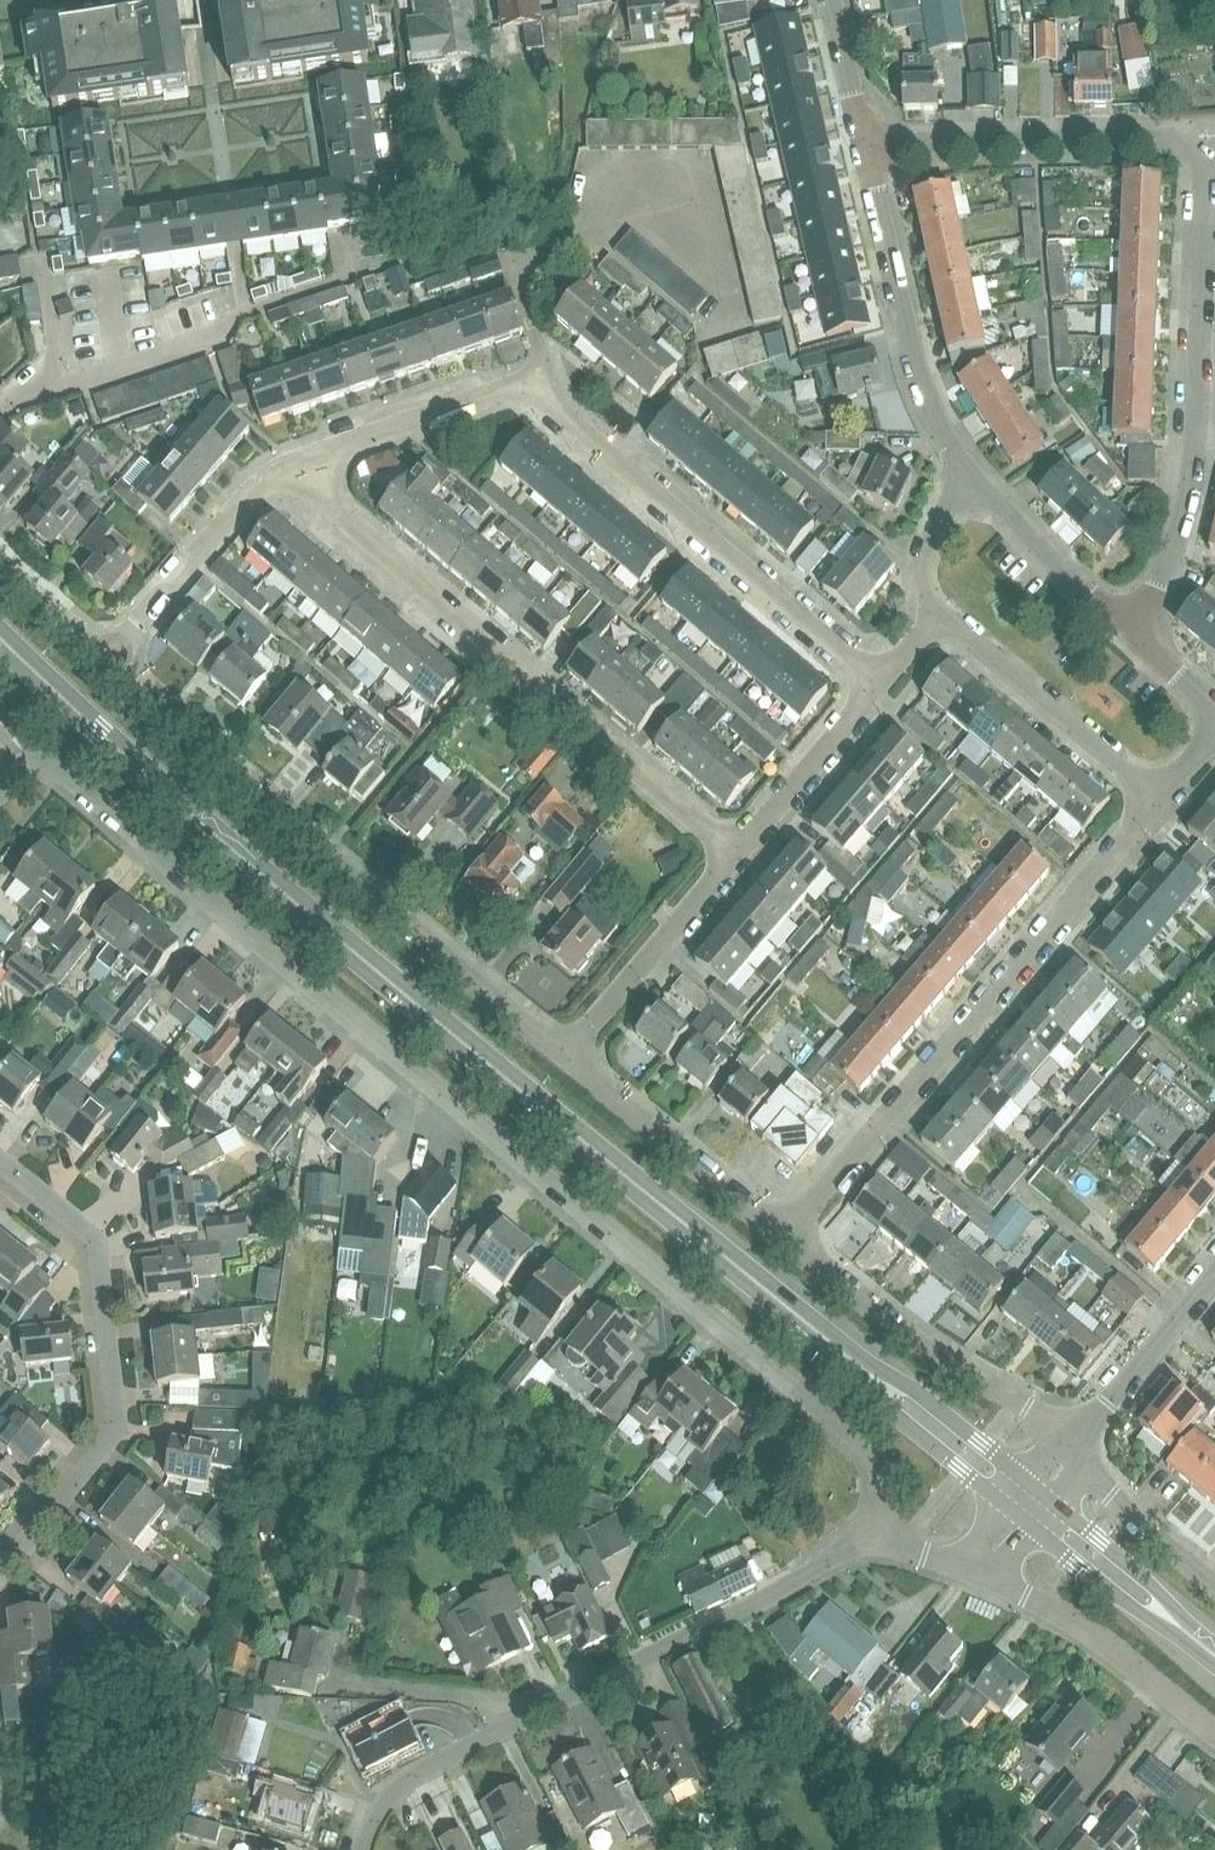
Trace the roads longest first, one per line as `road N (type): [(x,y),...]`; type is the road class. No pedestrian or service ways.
road 1 (secondary): [(0,636),(97,730),(522,1096),(1034,1507)]
road 2 (residential): [(883,1543),(879,1460),(857,1432),(36,766)]
road 3 (residential): [(1133,632),(1176,550),(1188,494),(1205,195),(1198,171),(1176,150),(1139,142),(865,145)]
road 4 (residential): [(879,687),(617,478),(547,393),(499,390),(302,468)]
road 5 (residential): [(883,1543),(839,1556),(411,1779),(382,1803),(361,1849)]
road 6 (residential): [(565,1054),(380,917),(104,660)]
road 7 (residential): [(734,856),(338,518),(302,468)]
road 8 (residential): [(787,1244),(1155,814)]
road 9 (residential): [(0,1573),(72,1503),(116,1435),(91,1252),(0,1172)]
road 10 (residential): [(973,483),(912,353),(865,145)]
road 11 (residential): [(1074,1450),(1029,1409),(971,1382),(787,1244)]
road 12 (residential): [(1155,814),(935,621)]
road 13 (residential): [(787,1244),(565,1054)]
road 14 (residential): [(1214,1739),(1035,1601),(979,1575)]
road 15 (residential): [(302,468),(243,504),(104,660)]
road 16 (residential): [(565,1054),(734,856)]
road 17 (secondary): [(1034,1507),(1214,1656)]
road 18 (residential): [(734,856),(879,687)]
road 19 (residential): [(1133,632),(973,483)]
road 20 (residential): [(1074,1450),(1214,1283)]
road 21 (residential): [(1214,1586),(1116,1501),(1074,1450)]
road 22 (residential): [(935,621),(919,570),(973,483)]
road 23 (residential): [(865,145),(833,0)]
road 24 (residential): [(104,660),(0,571)]

